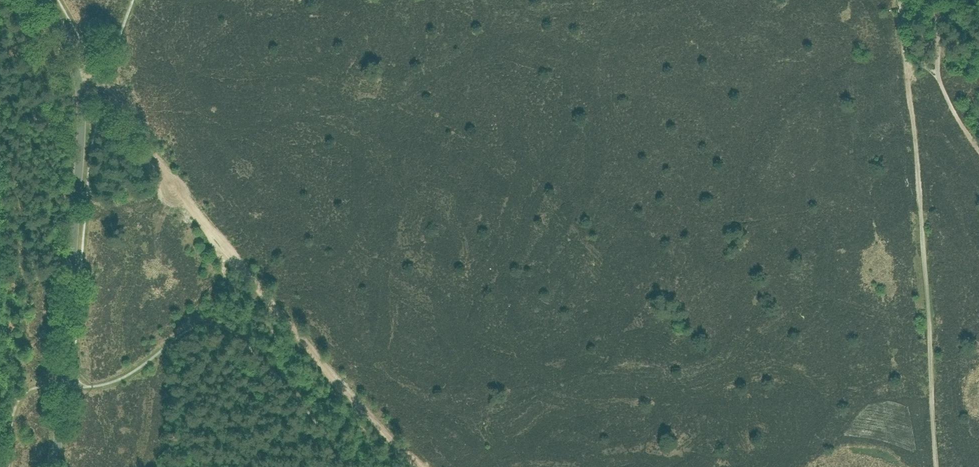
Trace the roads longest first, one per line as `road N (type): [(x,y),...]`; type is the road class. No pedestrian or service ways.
road 1 (unclassified): [(55,466),(81,116),(69,49),(44,0)]
road 2 (track): [(895,0),(915,148),(938,466)]
road 3 (track): [(417,466),(358,408),(211,227)]
road 4 (track): [(211,227),(101,101)]

